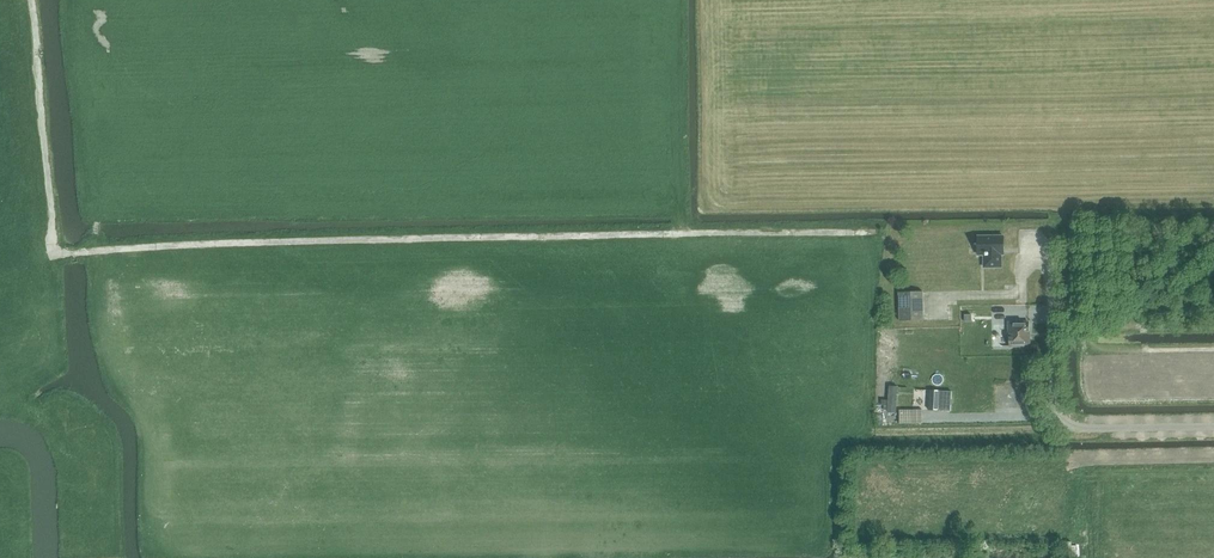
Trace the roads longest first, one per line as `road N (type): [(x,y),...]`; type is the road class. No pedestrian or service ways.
road 1 (track): [(31,0),(57,254),(337,239),(883,232)]
road 2 (unclassified): [(1213,425),(1077,428),(1060,420),(1050,281)]

